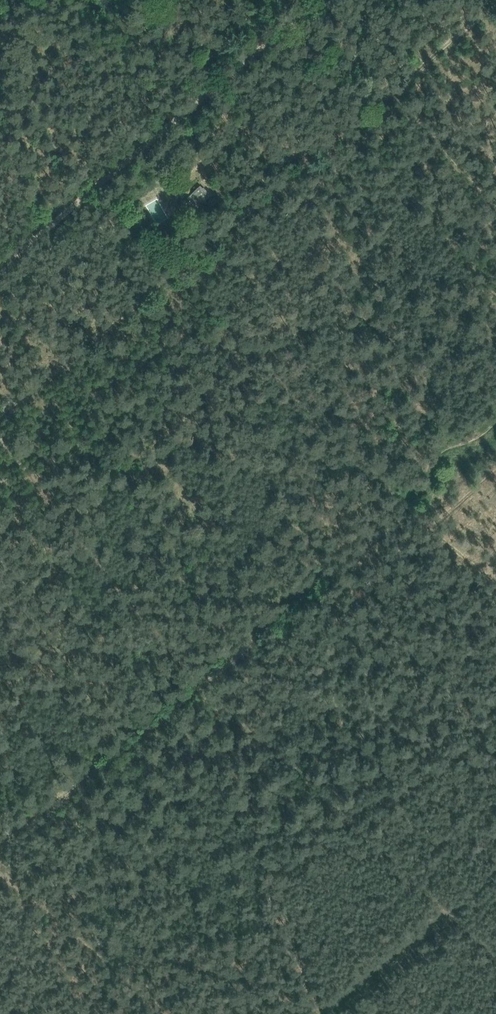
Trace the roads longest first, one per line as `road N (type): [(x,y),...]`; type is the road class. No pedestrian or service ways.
road 1 (track): [(340,560),(0,834)]
road 2 (track): [(319,0),(0,268)]

